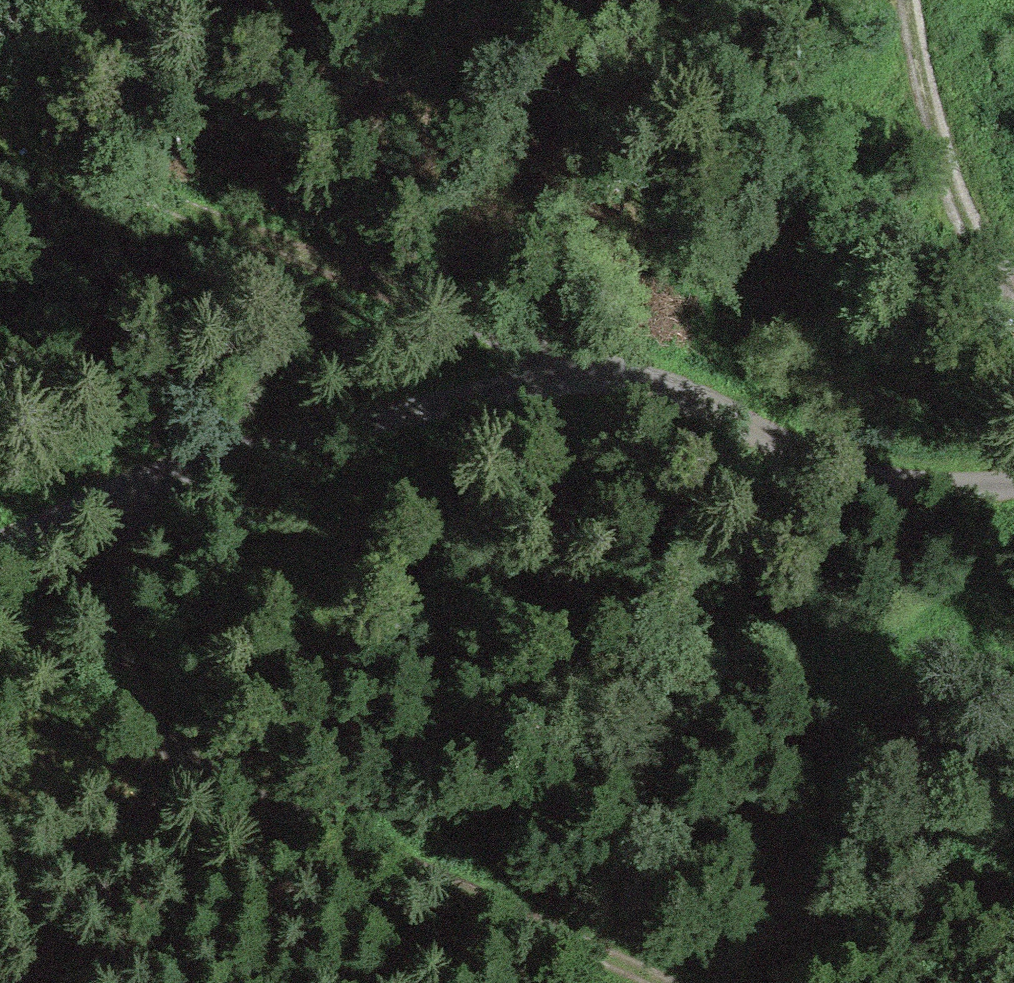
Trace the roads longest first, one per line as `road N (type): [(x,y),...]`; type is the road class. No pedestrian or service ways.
road 1 (track): [(1013,494),(961,495),(865,478),(650,379),(525,383),(155,481),(0,547)]
road 2 (track): [(0,882),(481,824),(920,842),(1013,872)]
road 3 (track): [(155,481),(122,595),(122,654),(141,709),(193,770),(341,838),(491,893),(678,982)]
road 4 (track): [(0,138),(650,379)]
road 5 (track): [(908,0),(948,175),(984,254),(1013,282)]

